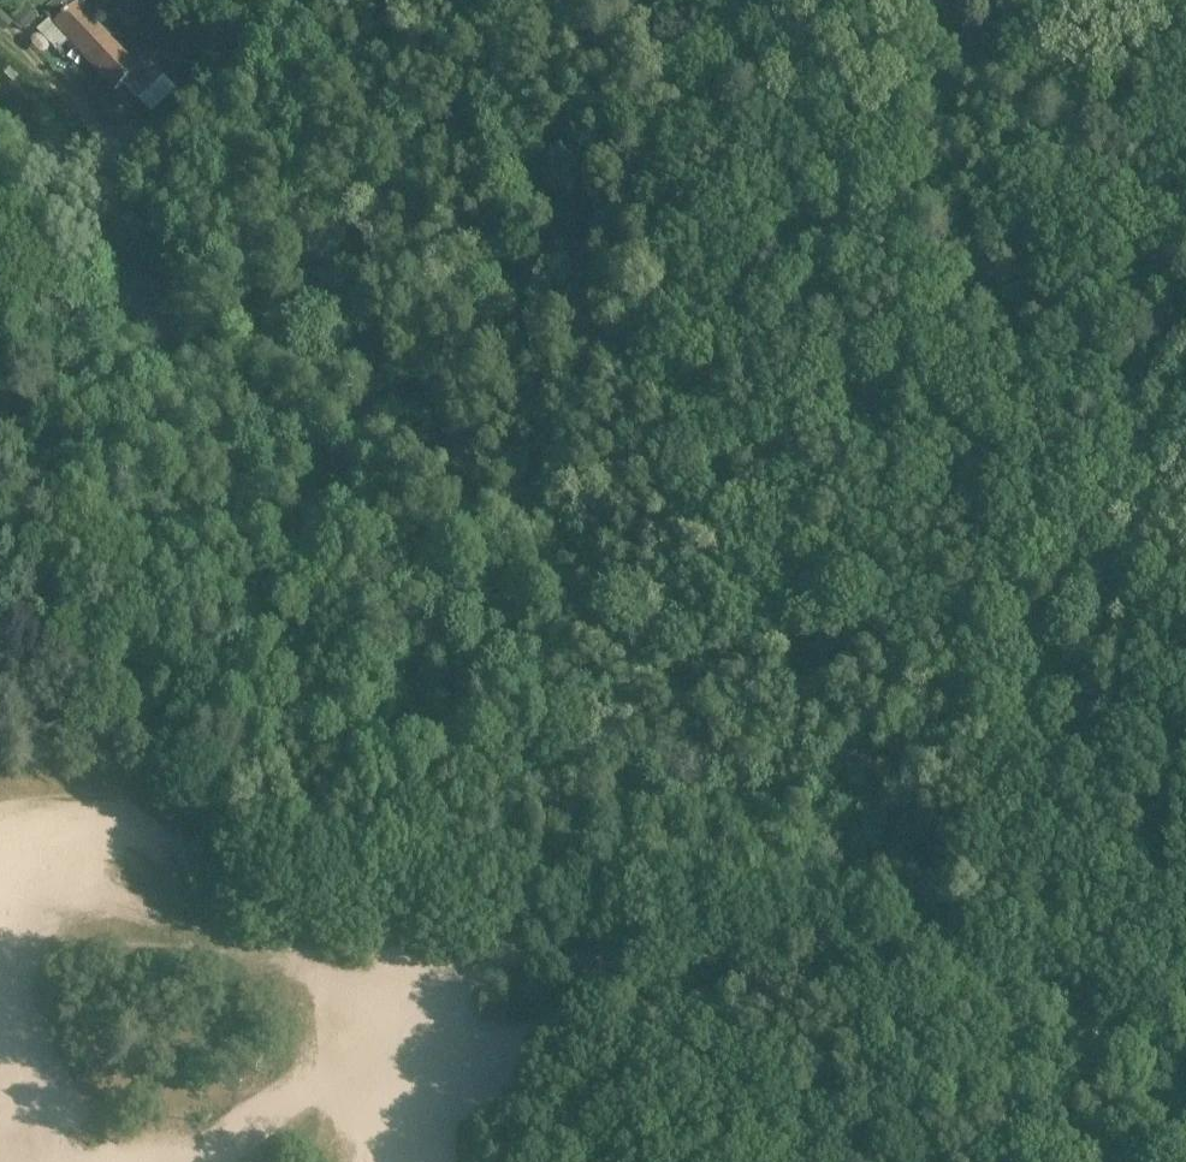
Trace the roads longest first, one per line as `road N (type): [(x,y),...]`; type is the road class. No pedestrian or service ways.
road 1 (track): [(13,43),(99,125),(264,350),(362,531),(388,604),(367,678),(514,839),(801,886),(1001,981)]
road 2 (unclassified): [(1010,1161),(1001,981),(1006,783),(1044,625),(1185,325)]
road 3 (track): [(171,1161),(459,1048),(648,1011),(1003,1005)]
road 4 (unclassified): [(1185,60),(1065,71),(935,64),(843,49),(728,0)]
road 5 (track): [(1036,666),(1185,761)]
road 6 (track): [(0,720),(36,709),(0,587)]

